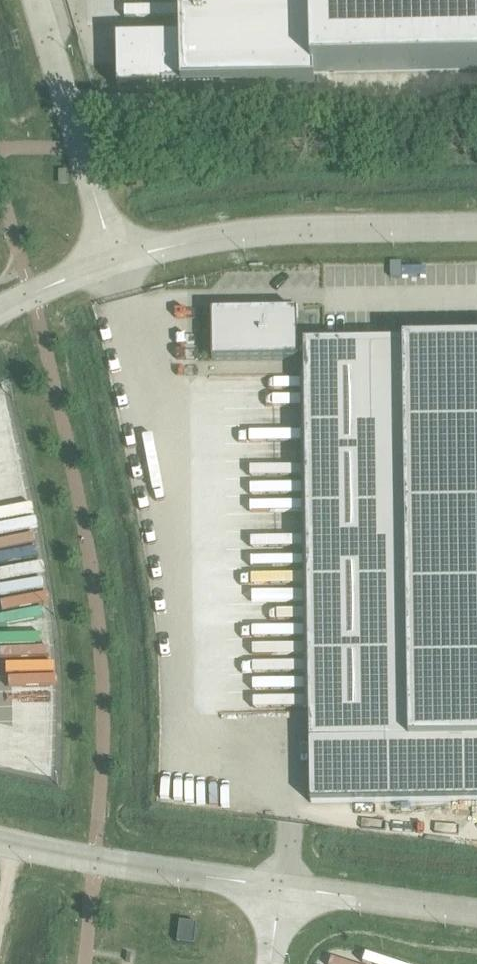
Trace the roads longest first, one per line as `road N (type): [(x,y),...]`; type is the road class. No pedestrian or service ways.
road 1 (unclassified): [(476,229),(278,235),(114,262)]
road 2 (unclassified): [(279,891),(0,846)]
road 3 (unclassified): [(36,0),(114,262)]
road 4 (unclassified): [(476,917),(279,891)]
road 5 (unclassified): [(114,262),(0,313)]

